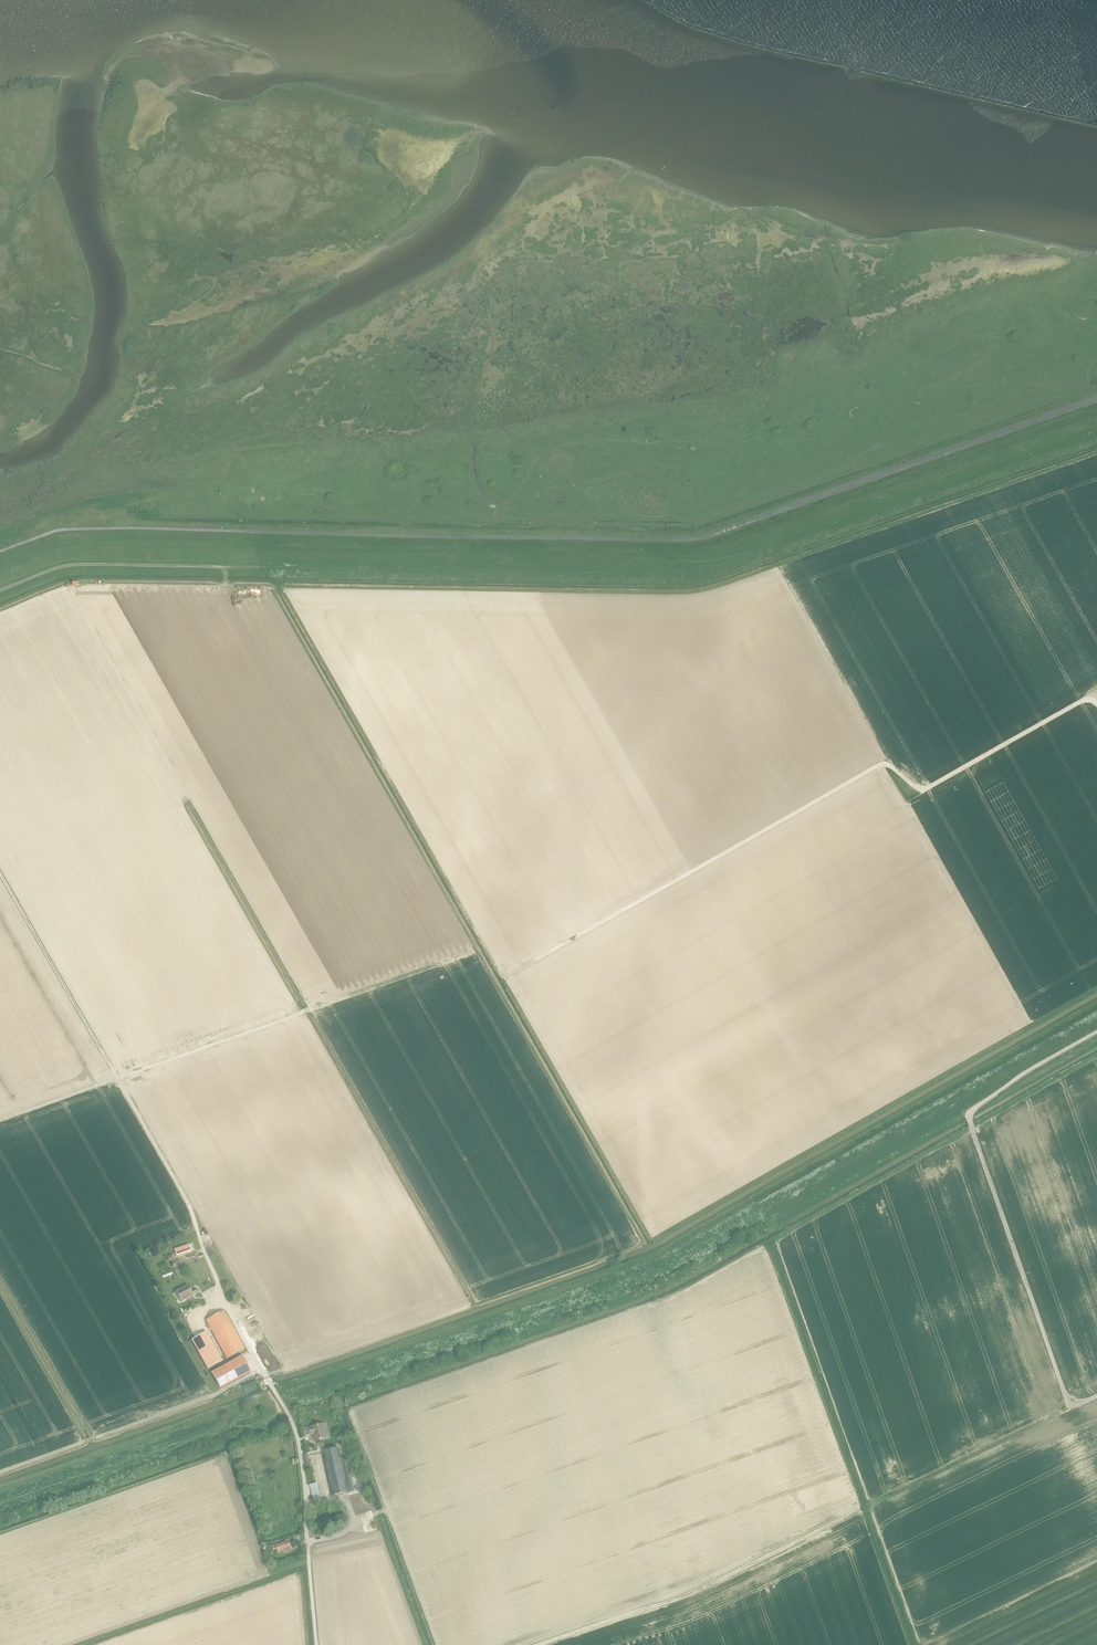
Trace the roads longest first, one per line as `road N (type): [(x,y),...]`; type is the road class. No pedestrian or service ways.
road 1 (track): [(1096,1006),(661,1254),(0,1490)]
road 2 (track): [(535,960),(885,762),(926,788),(1082,701),(1096,706)]
road 3 (track): [(195,1219),(0,873)]
road 4 (track): [(1096,1393),(1070,1406),(970,1117)]
road 5 (unclassified): [(318,1644),(307,1484),(295,1429),(275,1393)]
road 6 (track): [(0,591),(78,565),(217,567),(227,582)]
road 7 (unclassified): [(970,1117),(1016,1078),(1096,1031)]

